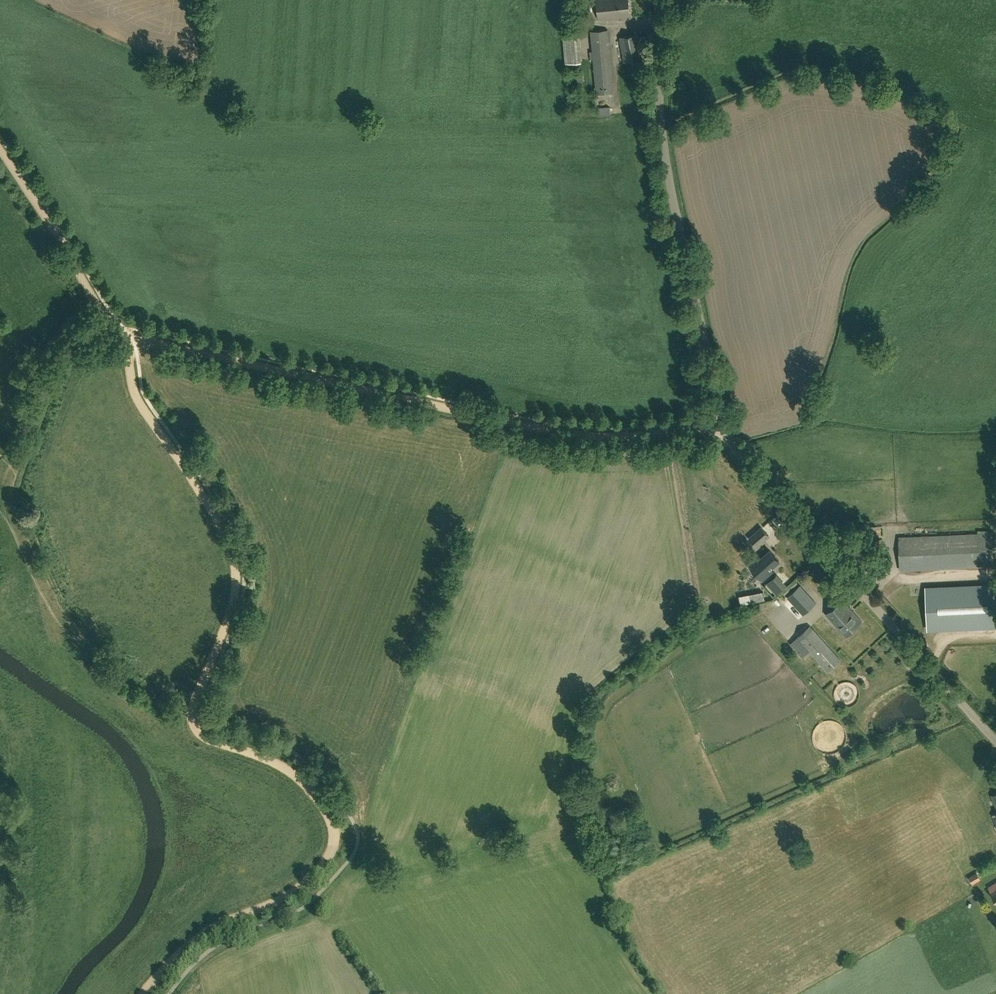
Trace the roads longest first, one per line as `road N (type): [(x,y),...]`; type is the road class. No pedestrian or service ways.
road 1 (unclassified): [(995,742),(724,428),(663,128),(670,0)]
road 2 (track): [(724,428),(567,433),(123,334)]
road 3 (track): [(192,713),(203,736),(295,776),(328,816),(334,837),(306,883),(203,934),(141,993)]
road 4 (track): [(123,334),(133,393),(221,529),(233,565),(232,602),(192,713)]
road 5 (track): [(123,334),(105,320),(0,153)]
road 6 (track): [(110,317),(63,353),(15,471)]

